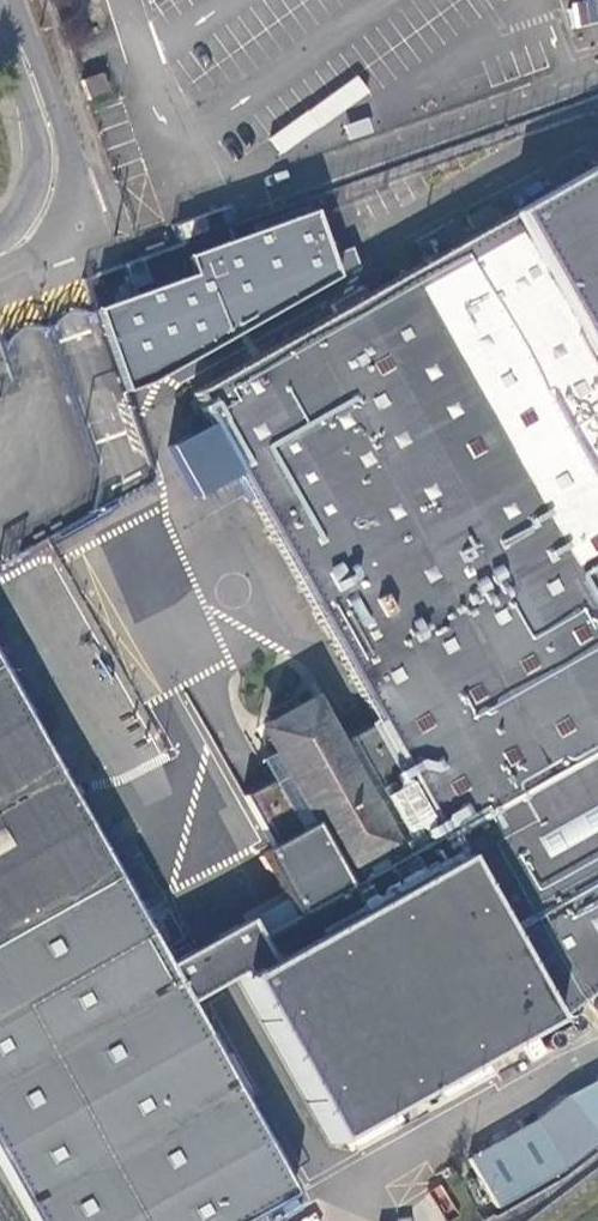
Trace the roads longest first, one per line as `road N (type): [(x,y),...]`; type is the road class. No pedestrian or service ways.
road 1 (unclassified): [(0,269),(89,238),(6,0)]

